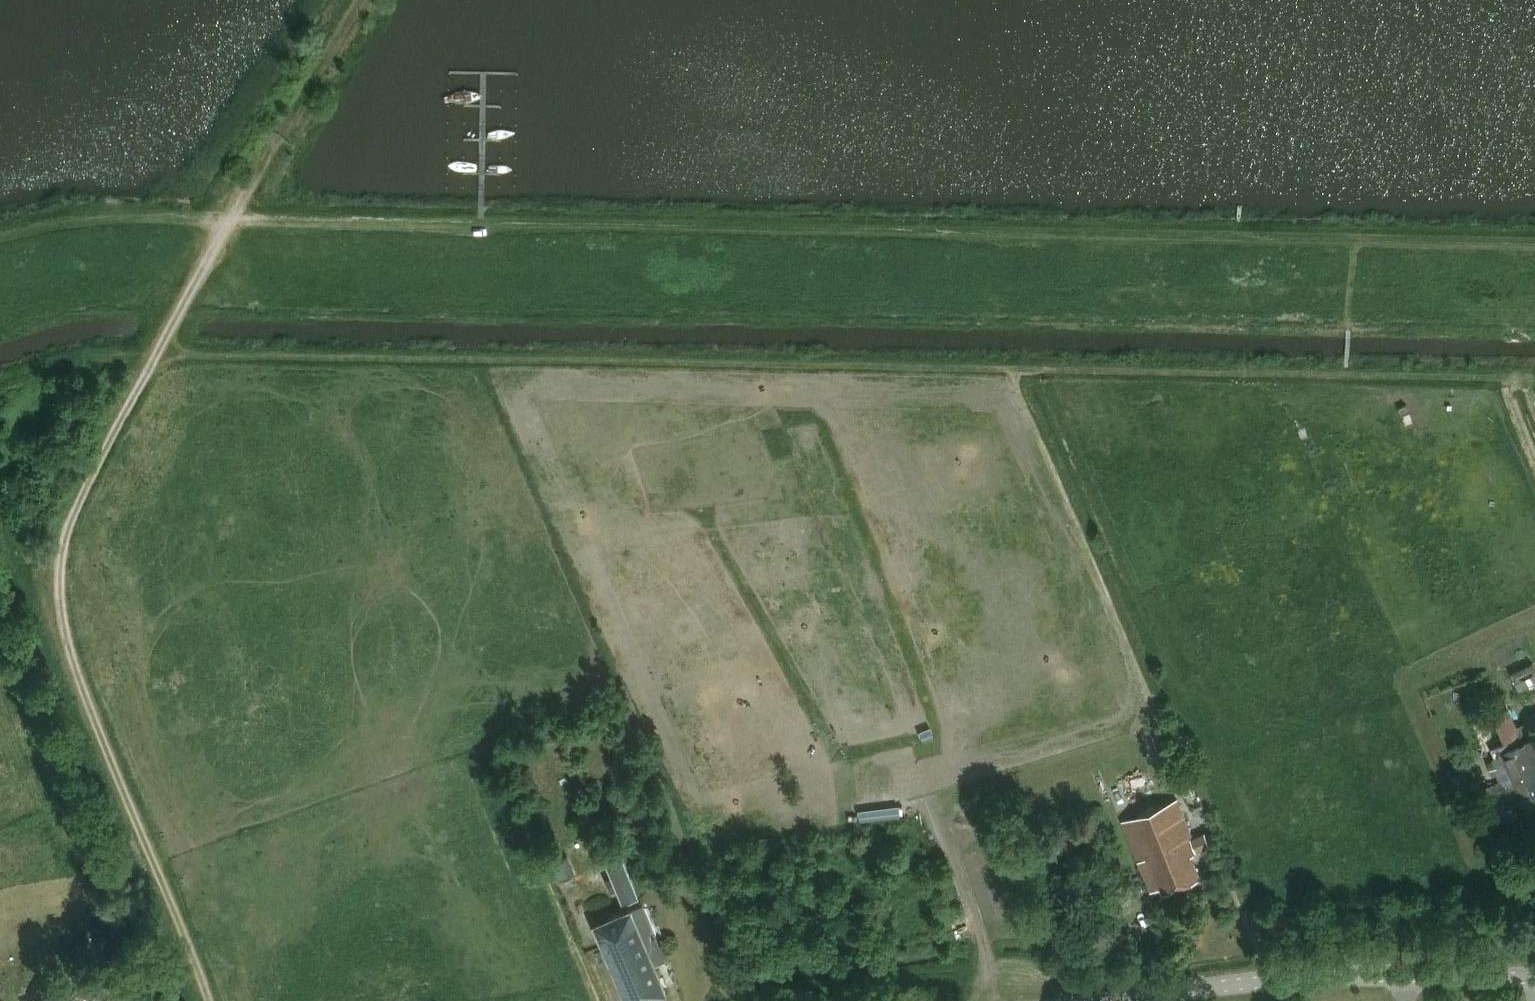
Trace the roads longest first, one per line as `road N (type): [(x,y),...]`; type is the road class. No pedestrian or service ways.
road 1 (track): [(363,0),(229,212),(73,507),(61,546),(59,609),(69,651),(210,1000)]
road 2 (unclassified): [(1115,1000),(1334,976),(1534,977)]

